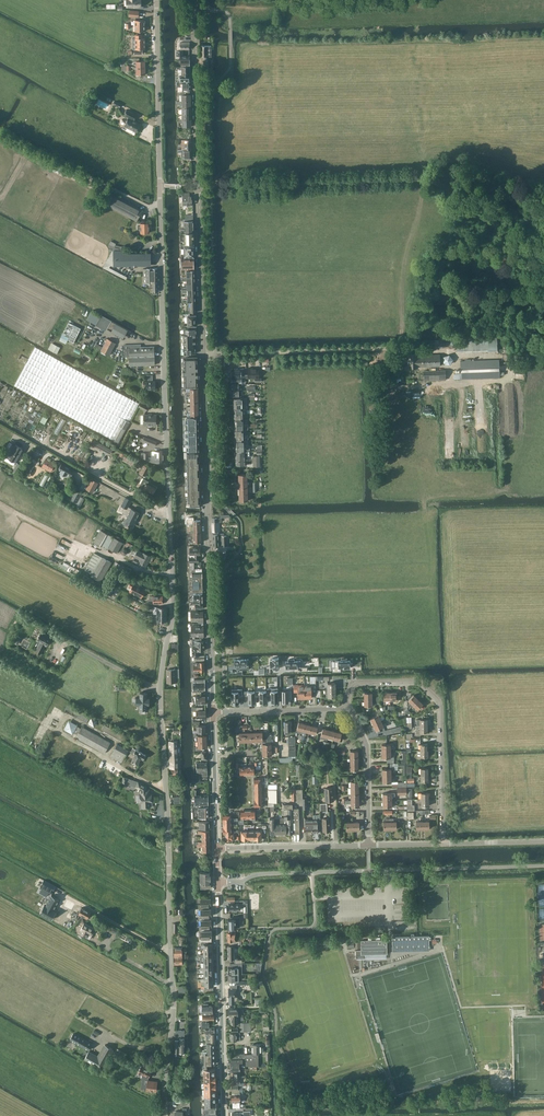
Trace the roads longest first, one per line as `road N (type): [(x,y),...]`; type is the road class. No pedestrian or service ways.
road 1 (unclassified): [(163,1115),(174,996),(161,678),(172,573),(156,0)]
road 2 (secondary): [(214,713),(199,185)]
road 3 (track): [(216,355),(440,351),(543,363)]
road 4 (unclassified): [(218,882),(543,866)]
road 5 (residential): [(443,844),(439,701),(420,682),(356,683),(345,708)]
road 6 (secondary): [(224,1115),(218,882)]
road 7 (unclassified): [(211,185),(420,179)]
road 8 (track): [(0,758),(150,856),(169,858)]
road 9 (track): [(0,197),(36,149),(160,208)]
road 10 (track): [(0,421),(169,514)]
road 11 (track): [(0,825),(170,906)]
road 12 (secondary): [(199,185),(194,0)]
road 13 (track): [(0,242),(133,317),(162,318)]
road 14 (residential): [(217,848),(369,845)]
road 15 (residential): [(345,708),(367,745),(369,845)]
road 16 (secondary): [(217,848),(214,713)]
road 17 (residential): [(225,712),(345,708)]

